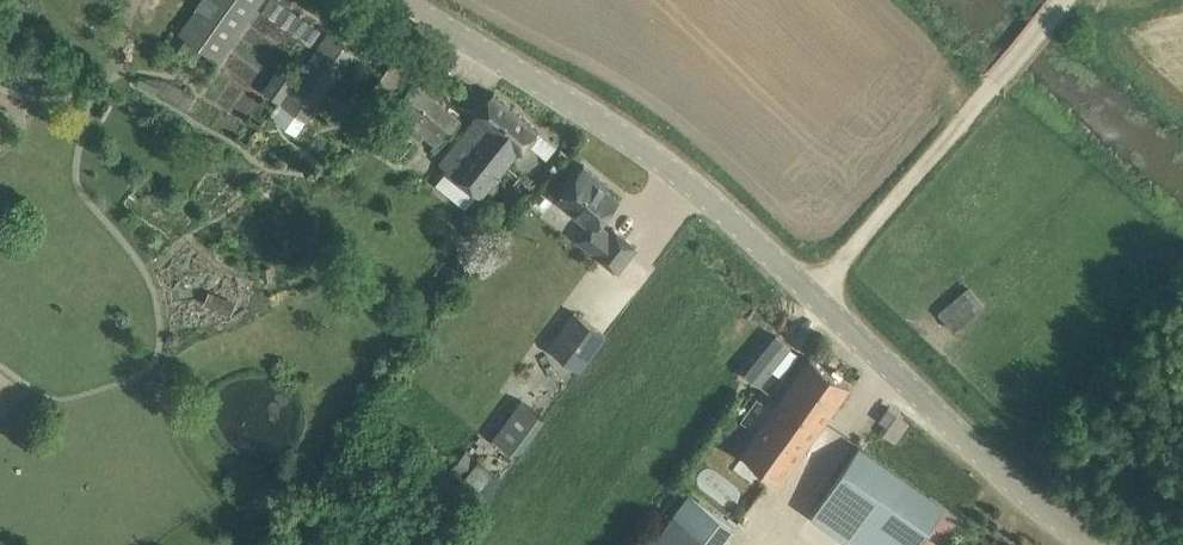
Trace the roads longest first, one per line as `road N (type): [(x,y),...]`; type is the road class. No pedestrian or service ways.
road 1 (unclassified): [(1095,544),(1035,504),(905,388),(715,204),(411,0)]
road 2 (track): [(986,98),(814,296)]

